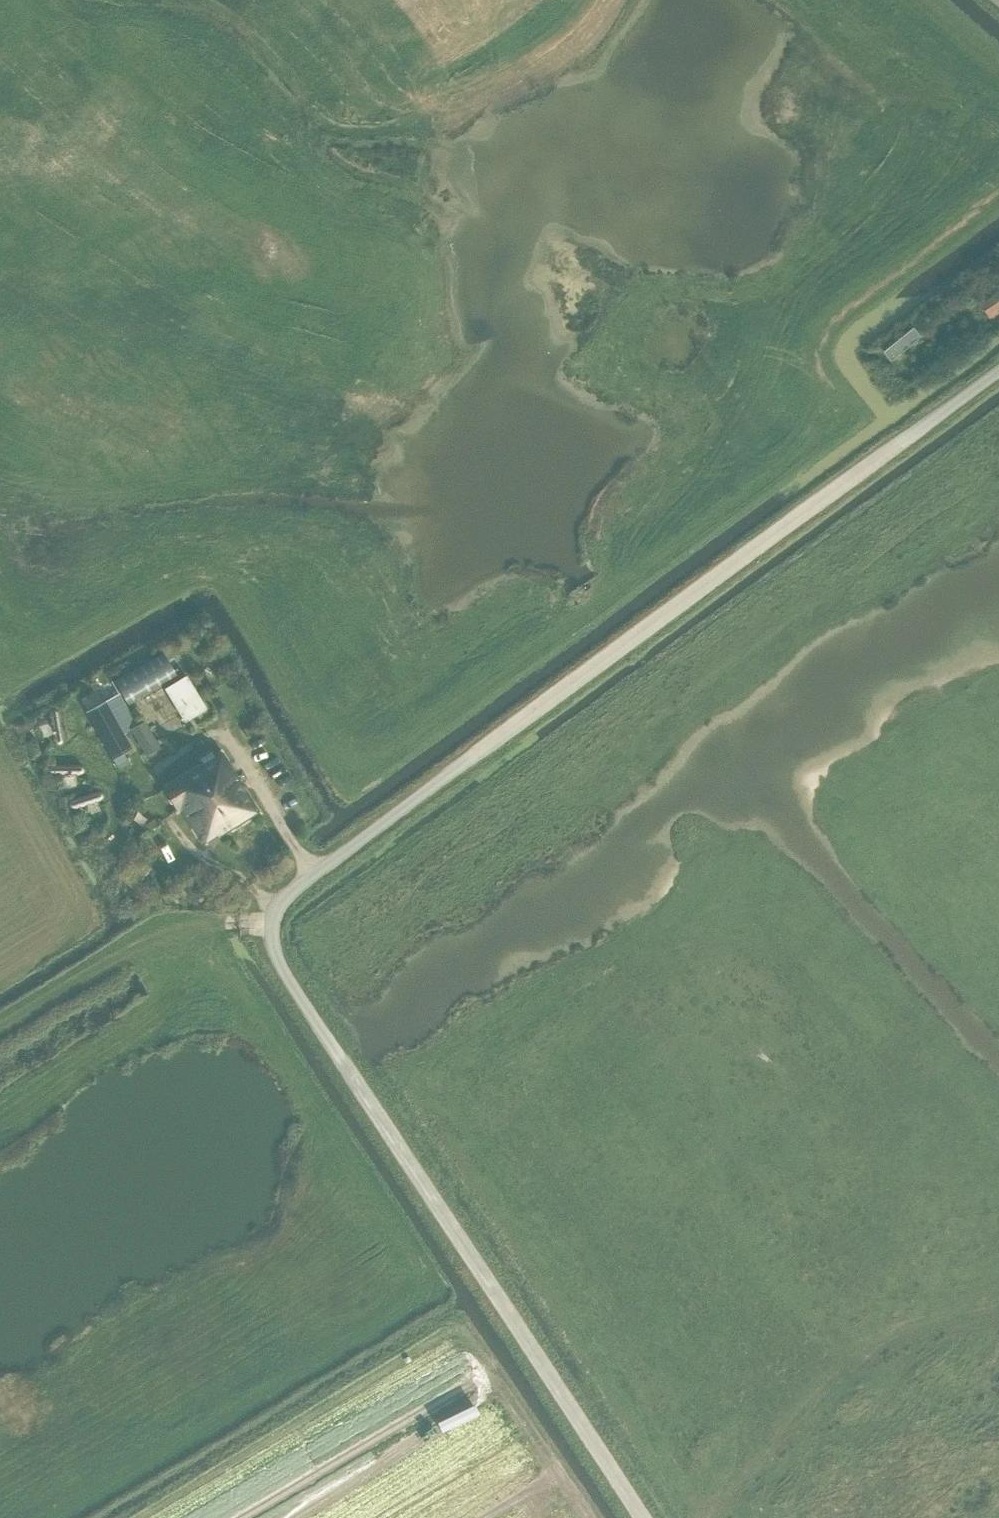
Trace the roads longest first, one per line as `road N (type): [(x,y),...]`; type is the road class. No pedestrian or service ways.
road 1 (unclassified): [(276,908),(998,372)]
road 2 (unclassified): [(276,908),(270,941),(290,982),(643,1517)]
road 3 (track): [(0,1030),(159,935),(271,924)]

